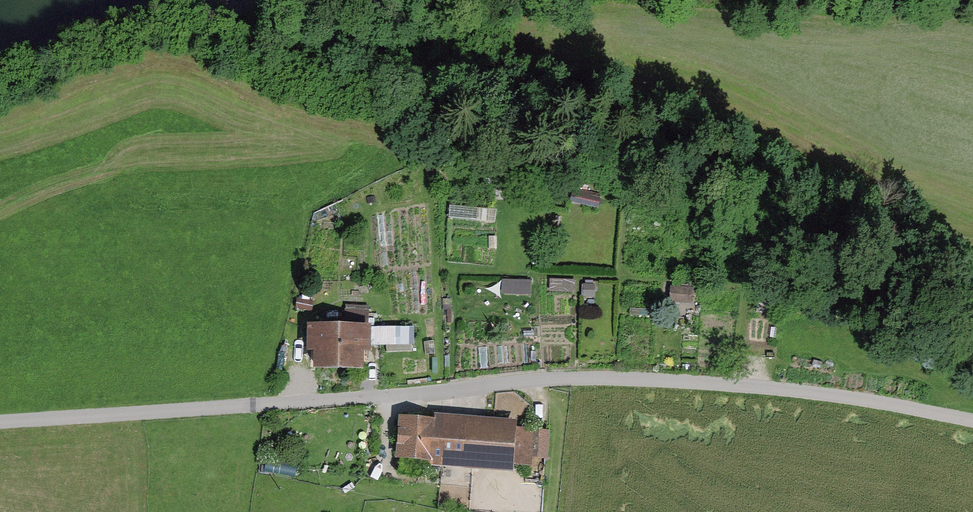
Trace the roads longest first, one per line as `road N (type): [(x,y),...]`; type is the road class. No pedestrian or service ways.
road 1 (unclassified): [(972,420),(746,385),(599,378),(0,426)]

